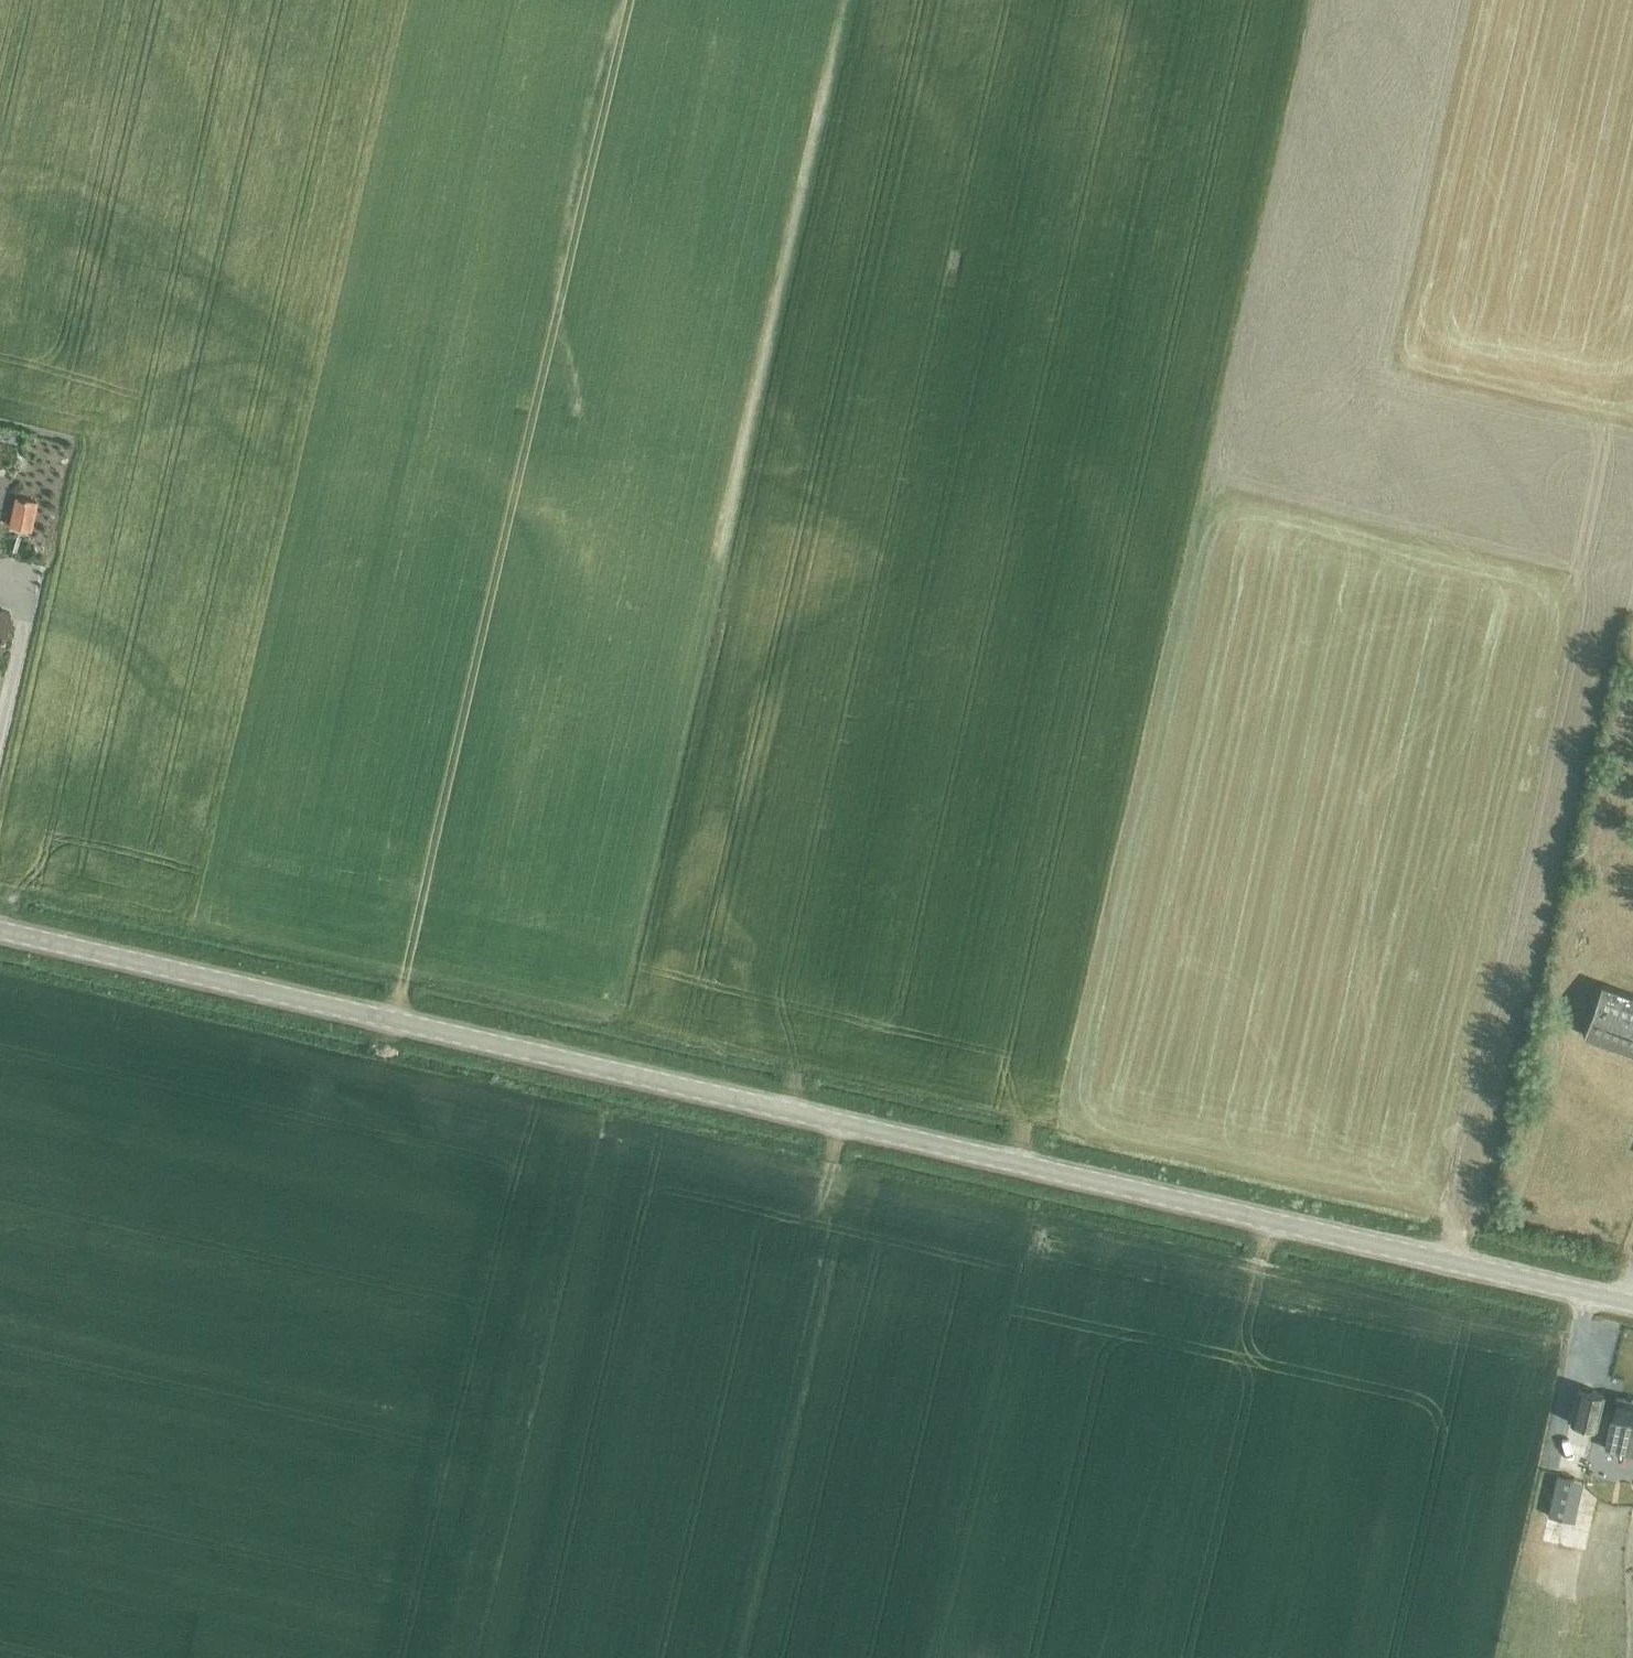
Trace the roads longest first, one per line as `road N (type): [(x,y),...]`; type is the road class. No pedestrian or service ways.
road 1 (unclassified): [(1632,1307),(0,937)]

